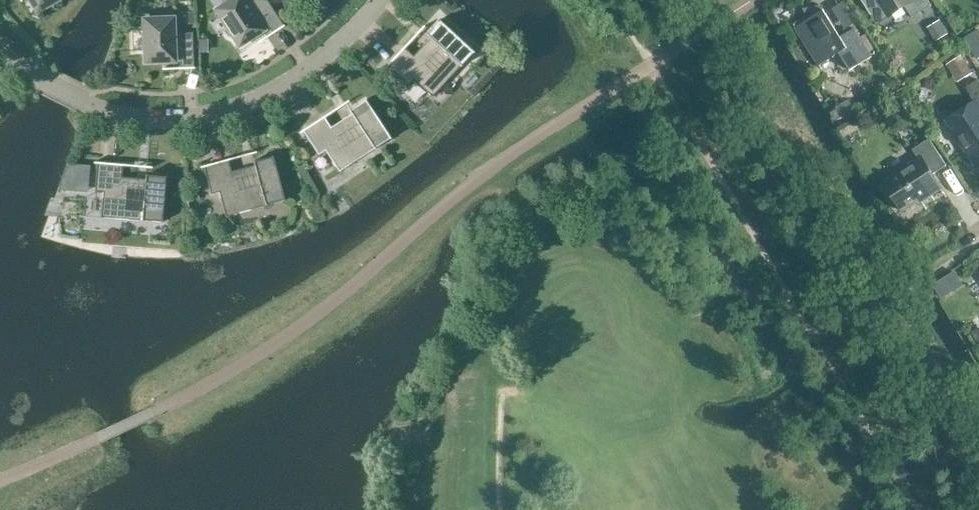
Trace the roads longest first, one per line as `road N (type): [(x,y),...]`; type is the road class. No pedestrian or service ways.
road 1 (unclassified): [(0,50),(36,76),(119,113),(210,117),(257,103),(340,45),(381,0)]

